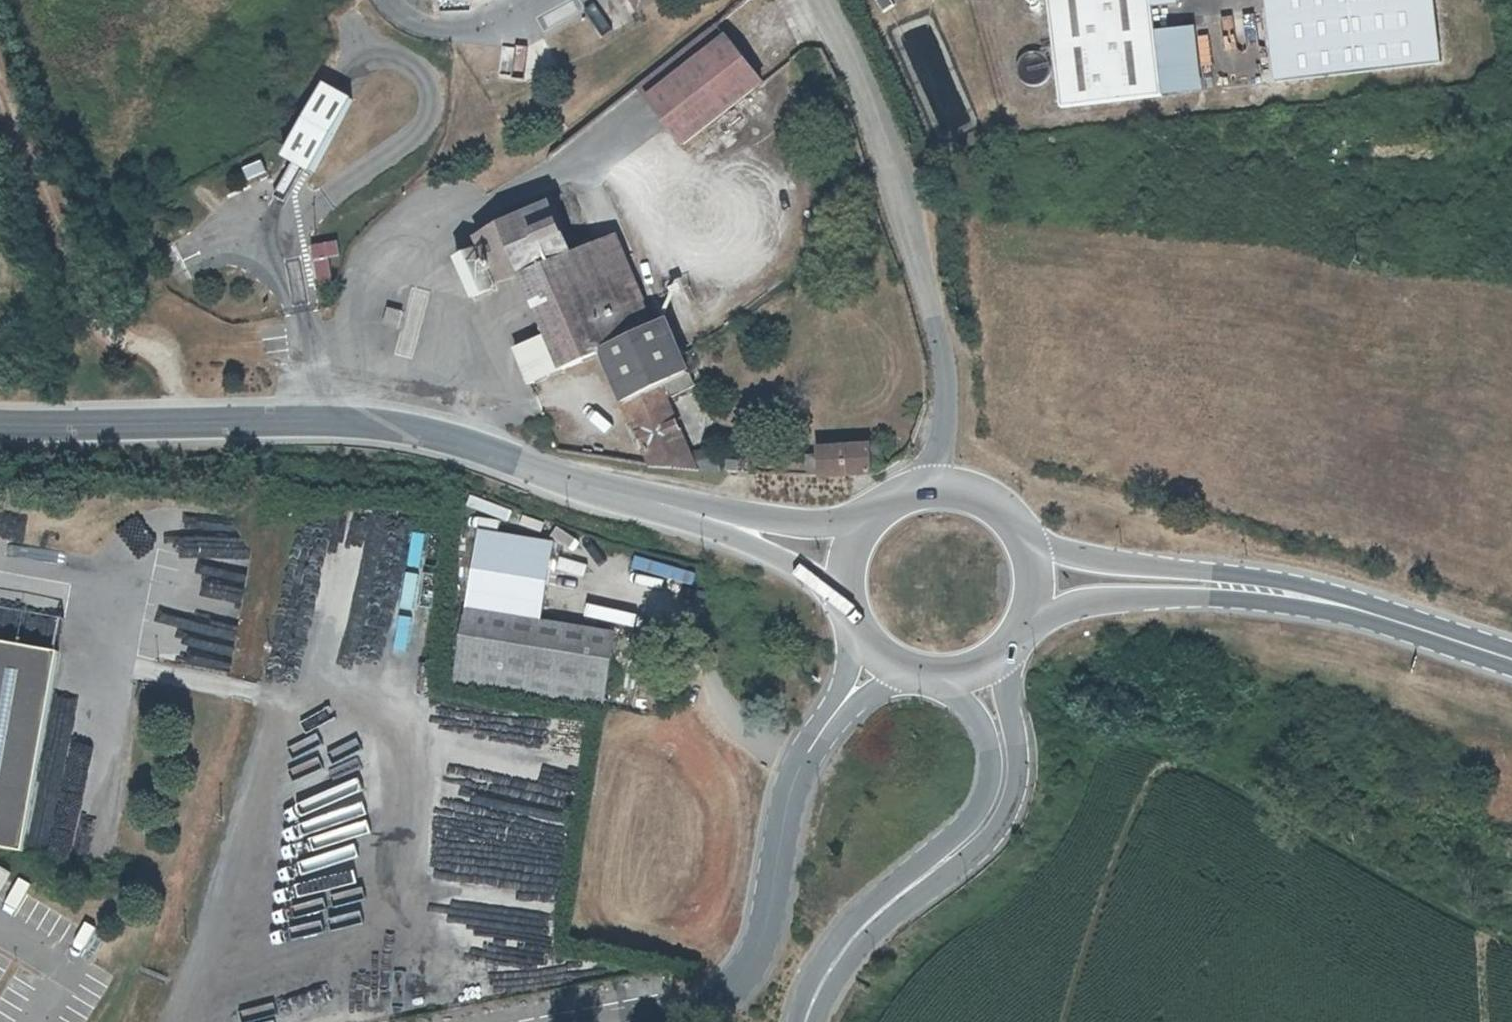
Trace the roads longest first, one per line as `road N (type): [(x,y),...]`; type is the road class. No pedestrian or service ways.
road 1 (unclassified): [(0,424),(415,434),(738,529)]
road 2 (unclassified): [(822,0),(888,153),(935,326),(941,381),(933,489)]
road 3 (track): [(1511,929),(1113,722)]
road 4 (unclassified): [(839,708),(784,789),(762,939),(749,965),(700,1008),(625,1021)]
road 5 (track): [(0,80),(103,331),(160,353),(181,424)]
road 6 (tertiary): [(806,1021),(822,982),(869,924),(996,808),(1005,786),(1002,745)]
road 7 (tertiary): [(1235,585),(1330,603),(1511,662)]
road 8 (tertiary): [(1235,585),(1023,537)]
road 9 (tertiary): [(1026,624),(1235,585)]
road 10 (unclassified): [(875,514),(738,529)]
road 11 (unclassified): [(738,529),(846,597)]

